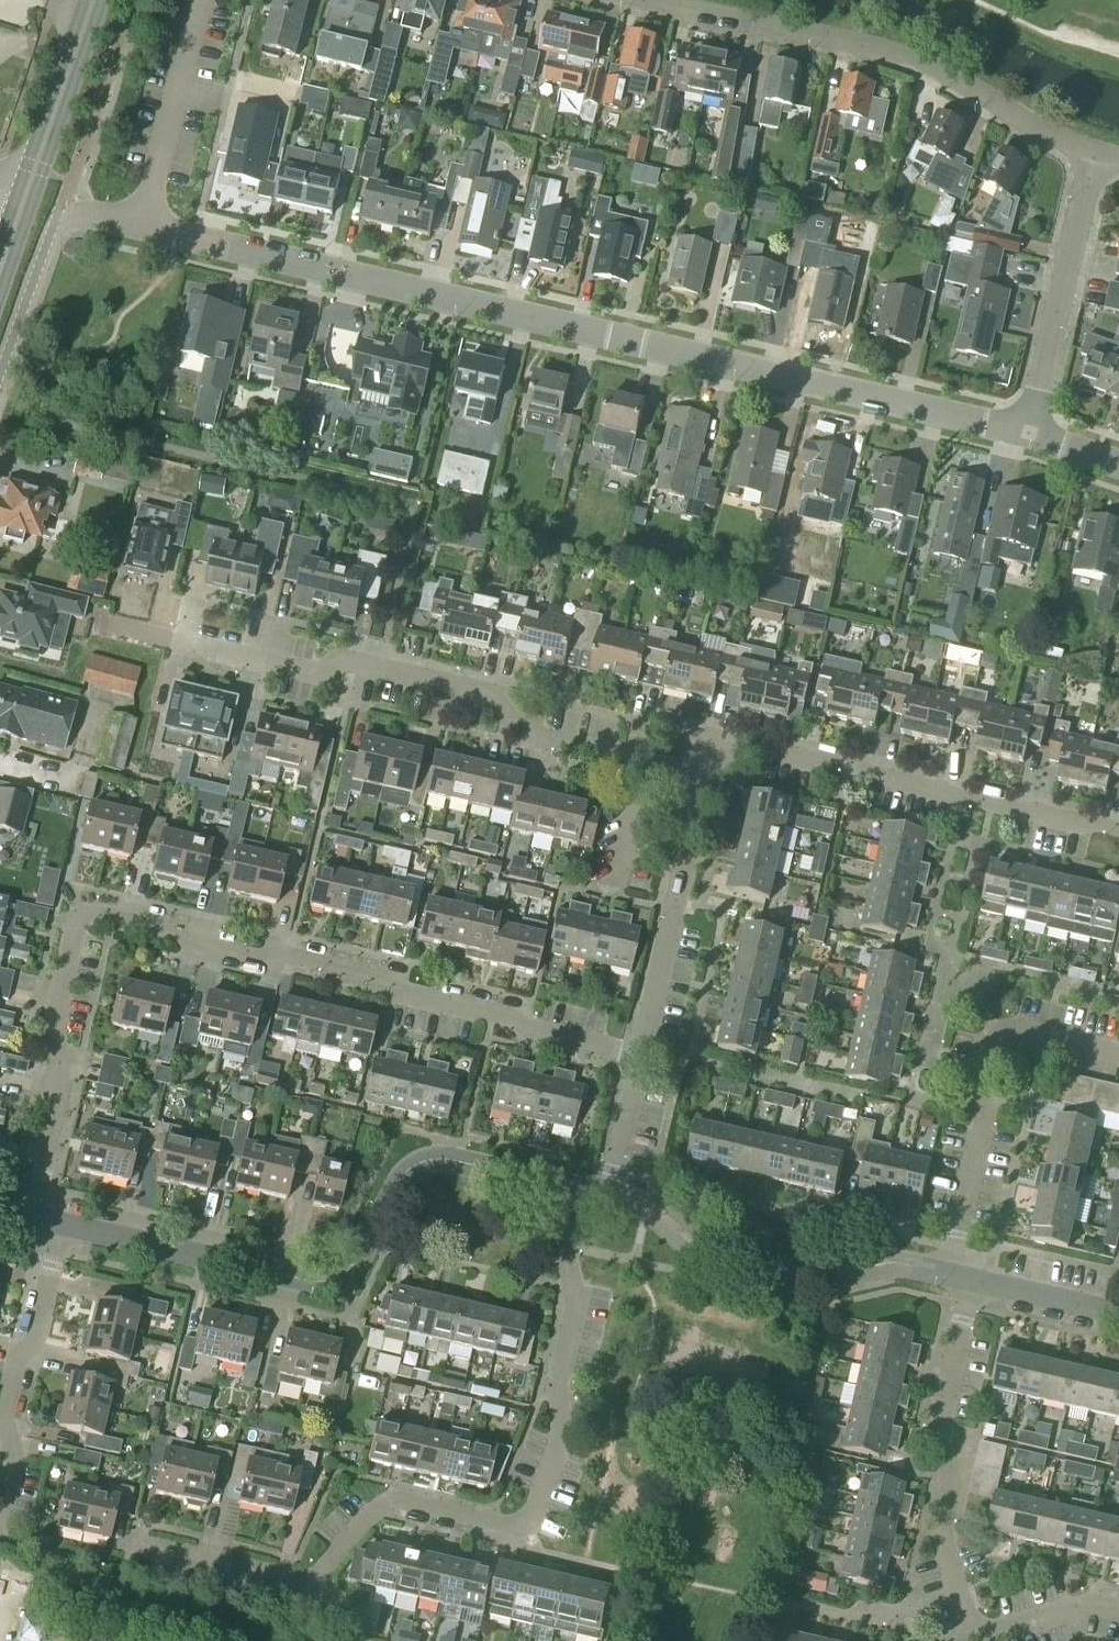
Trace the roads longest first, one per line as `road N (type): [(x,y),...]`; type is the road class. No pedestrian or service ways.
road 1 (residential): [(1027,433),(140,225)]
road 2 (residential): [(138,1528),(323,1570),(395,1496),(527,1529),(561,1426),(556,1390),(578,1301),(563,1248),(572,1190)]
road 3 (residential): [(641,1056),(409,995),(394,981),(106,914),(90,915),(73,931)]
road 4 (unclassified): [(572,1190),(458,1162),(416,1165),(356,1262),(323,1281),(62,1224)]
road 5 (residential): [(703,779),(542,743),(494,694),(341,660),(323,674),(177,638)]
road 6 (residential): [(1118,1618),(1079,1608),(1031,1613),(991,1632),(958,1608),(941,1524),(960,1446),(949,1412),(975,1282)]
road 7 (residential): [(653,0),(912,61),(1094,155)]
road 8 (residential): [(1118,831),(720,736),(703,779)]
road 9 (residential): [(1118,1055),(1003,1031),(986,1045),(982,1120),(946,1276)]
road 10 (unclassified): [(946,1276),(875,1260),(769,1276),(606,1199)]
road 11 (residential): [(1,1518),(13,1465),(2,1423),(15,1366),(35,1343),(62,1224)]
road 12 (track): [(0,1571),(299,1640)]
road 13 (residential): [(31,1218),(63,1073),(52,1029),(73,931)]
road 14 (residential): [(1027,433),(1094,155)]
road 15 (residential): [(641,1056),(703,779)]
road 16 (residential): [(202,0),(140,225)]
road 17 (primary): [(36,170),(92,0)]
road 18 (unclassified): [(0,375),(61,207)]
road 19 (residential): [(606,1199),(641,1056)]
road 20 (unclassified): [(1118,1315),(975,1282)]

